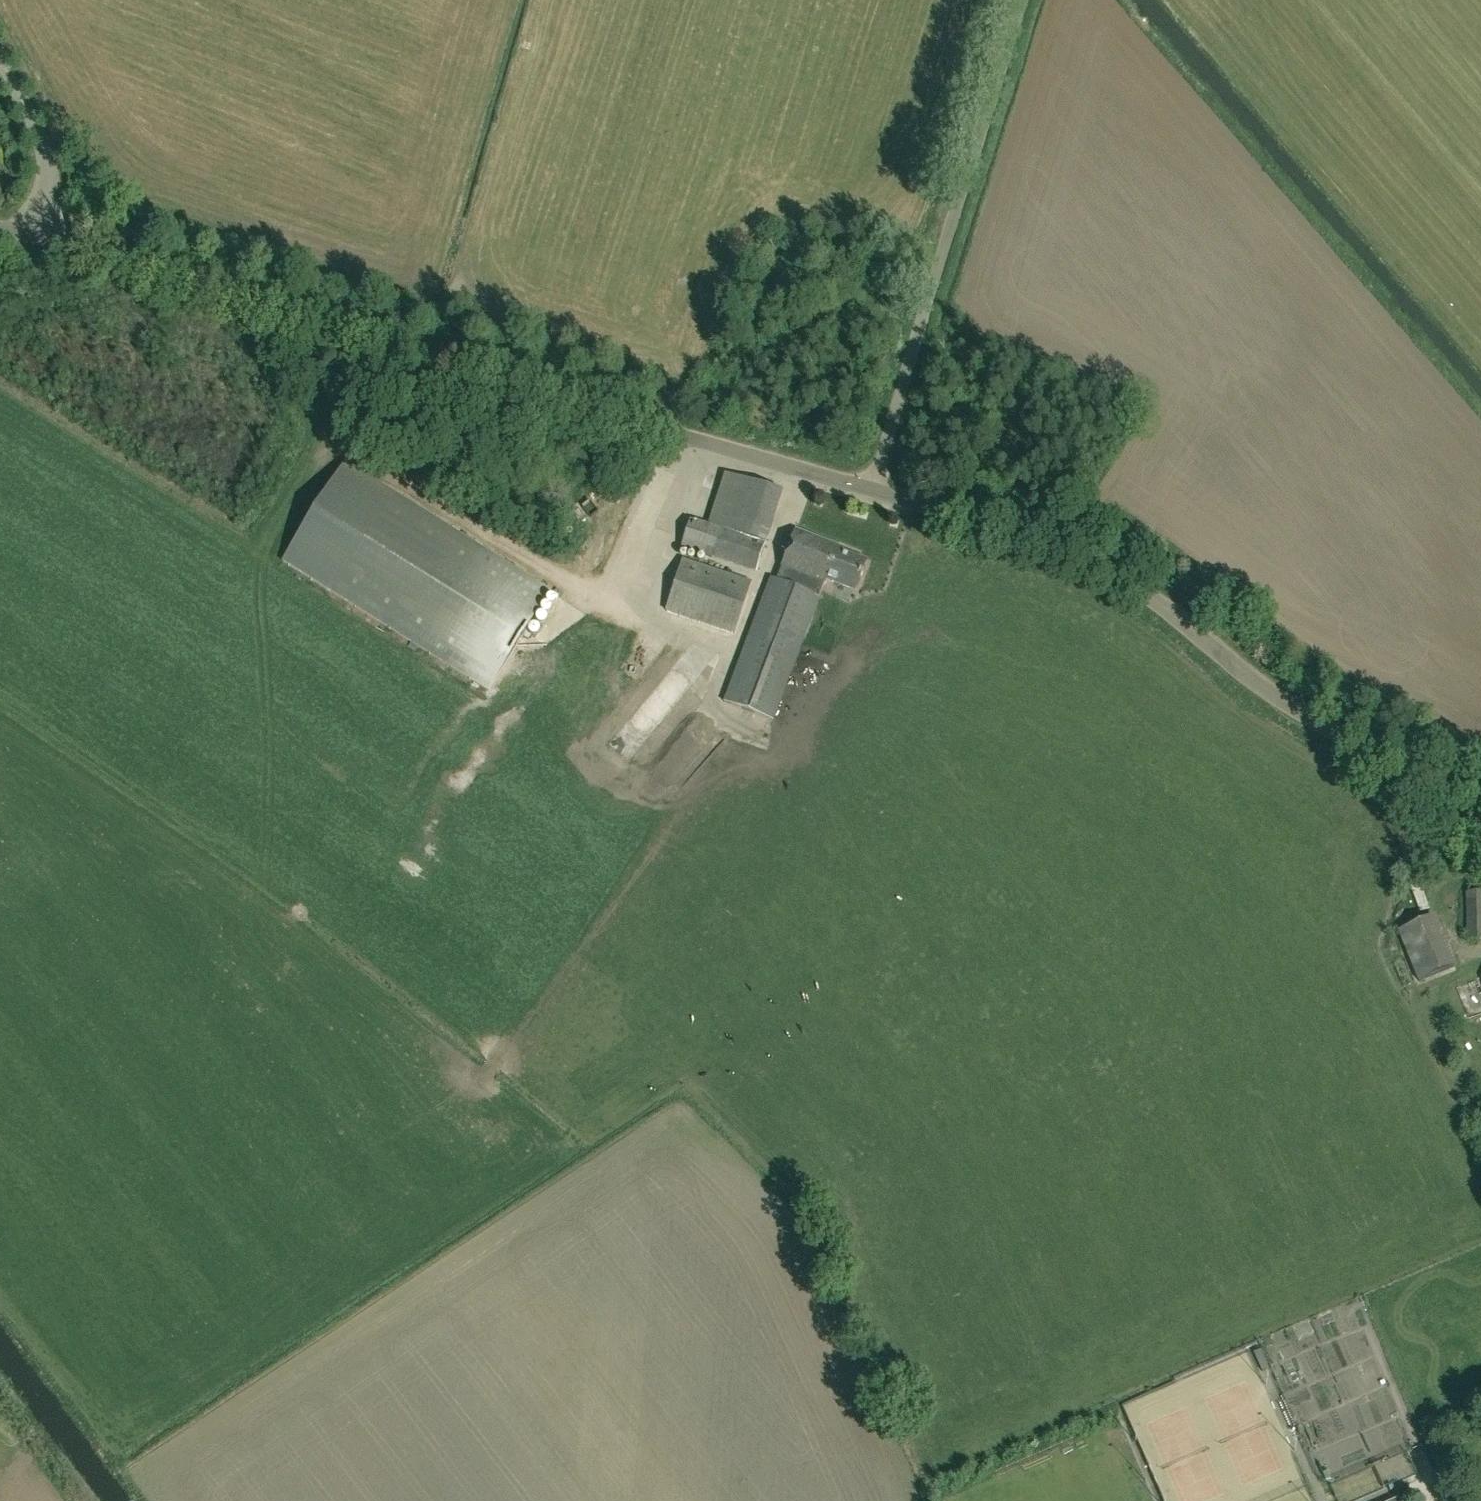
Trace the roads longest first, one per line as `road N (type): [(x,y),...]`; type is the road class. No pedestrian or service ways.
road 1 (unclassified): [(1480,802),(1434,791),(1325,730),(1113,568),(1036,538),(506,386),(75,244),(0,229)]

